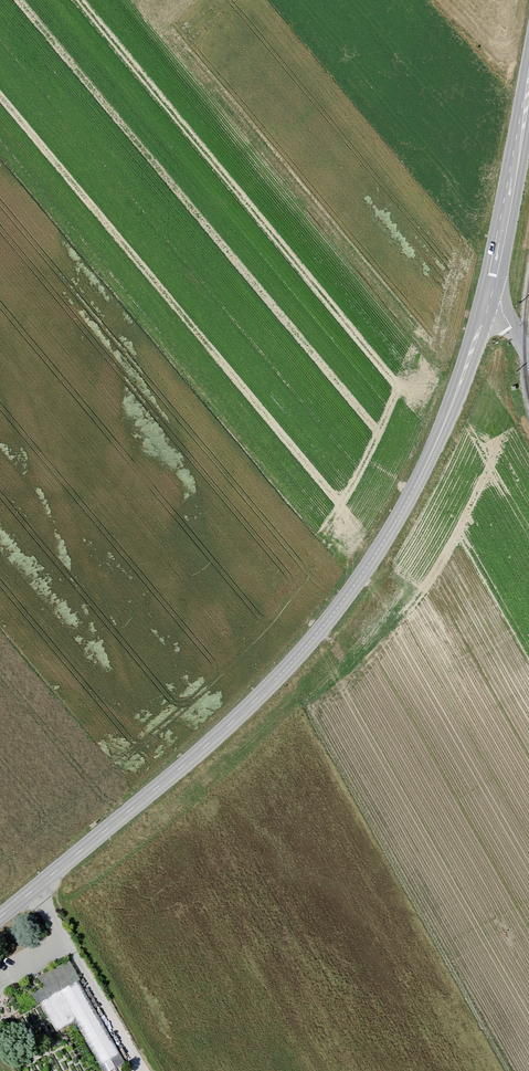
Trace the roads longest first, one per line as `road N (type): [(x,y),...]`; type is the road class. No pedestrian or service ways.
road 1 (tertiary): [(0,917),(234,723),(310,644),(422,473),(491,291)]
road 2 (tertiary): [(491,291),(528,78)]

